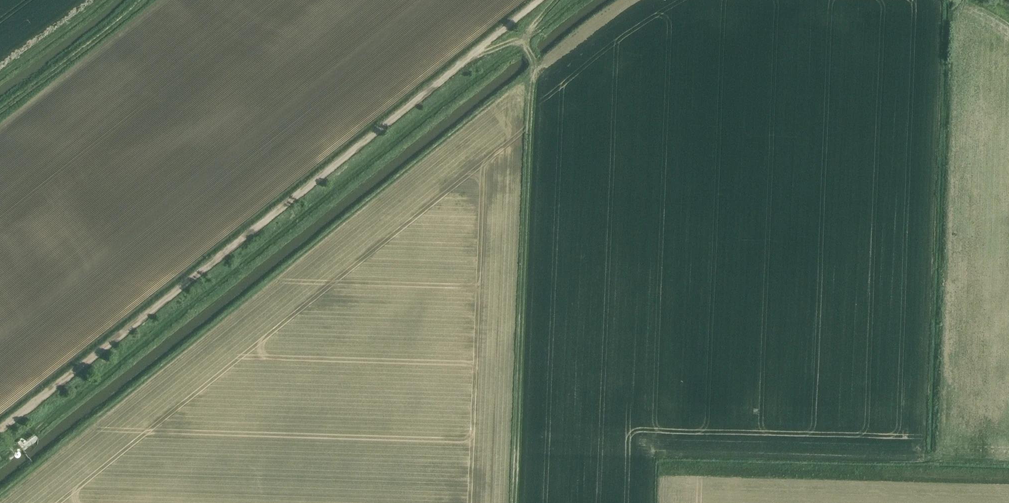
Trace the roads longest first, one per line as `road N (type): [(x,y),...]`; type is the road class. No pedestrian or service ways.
road 1 (track): [(543,0),(0,430)]
road 2 (track): [(512,502),(533,58),(525,39)]

